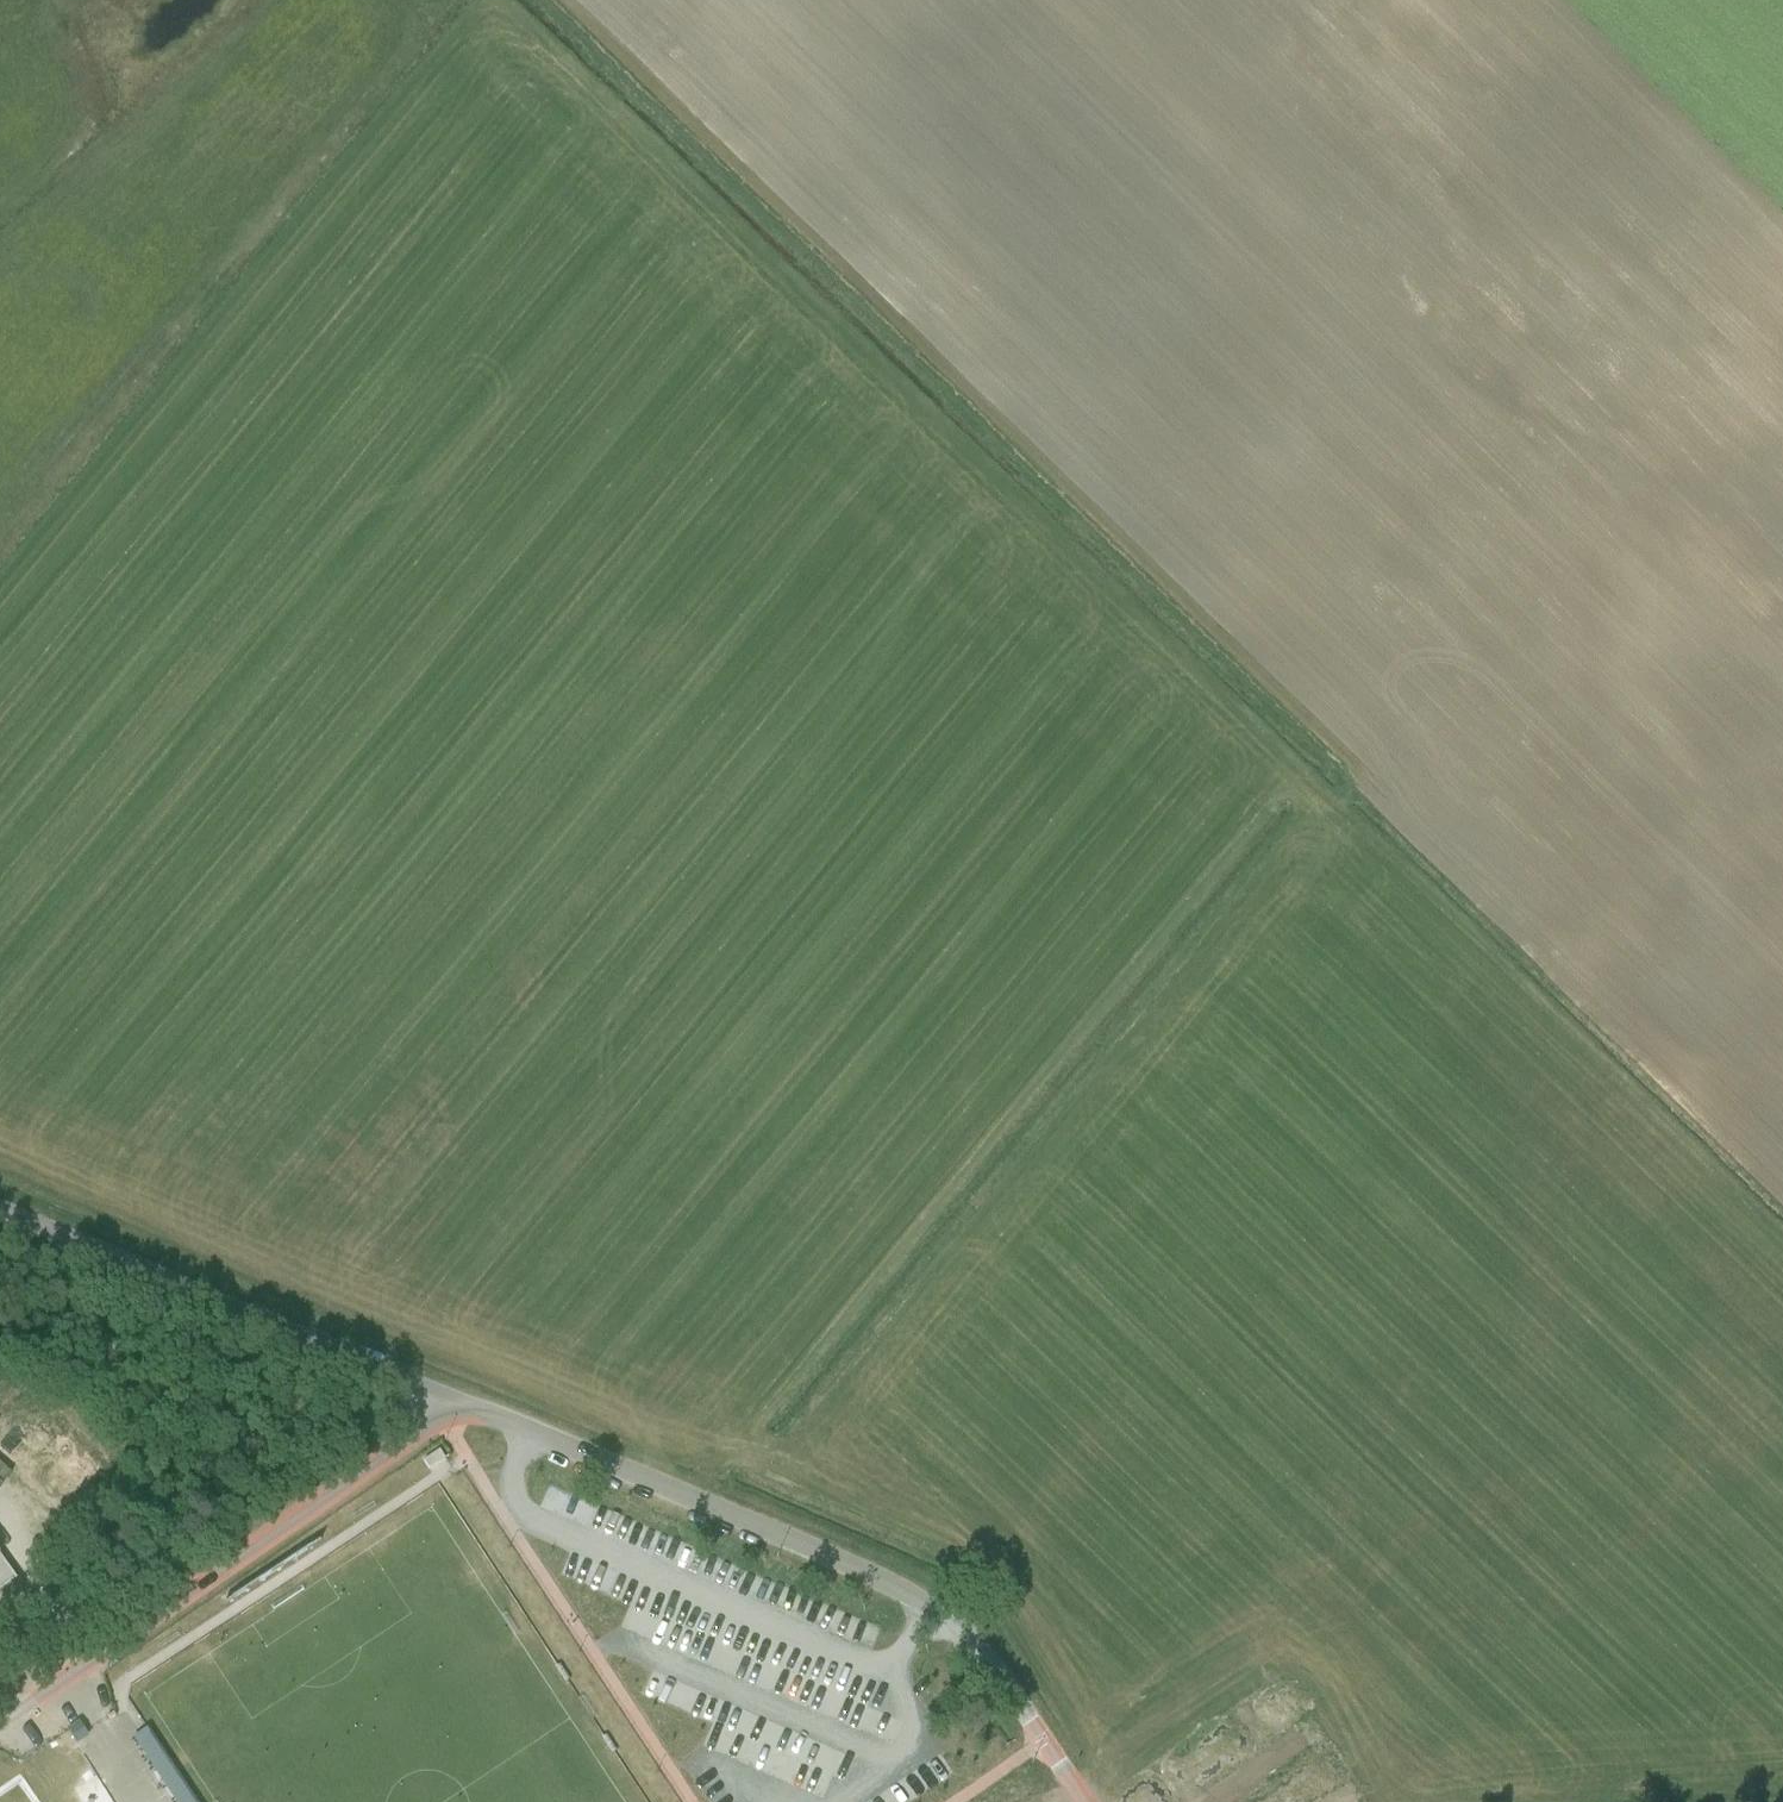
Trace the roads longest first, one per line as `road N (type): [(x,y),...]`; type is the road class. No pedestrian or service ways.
road 1 (unclassified): [(1081,1801),(995,1671),(953,1621),(899,1577),(458,1403)]
road 2 (unclassified): [(458,1403),(0,1726)]
road 3 (unclassified): [(458,1403),(0,1211)]

